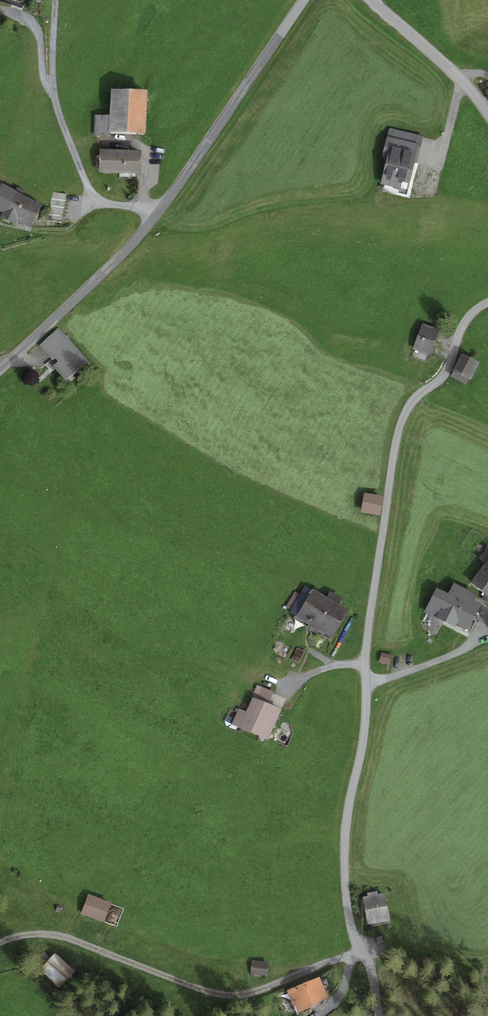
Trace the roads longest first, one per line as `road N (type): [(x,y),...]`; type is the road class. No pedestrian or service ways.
road 1 (tertiary): [(380,1015),(349,909),(346,864),(399,442),(410,405),(447,371),(464,324),(487,304)]
road 2 (residential): [(307,0),(162,212),(0,368)]
road 3 (track): [(362,954),(251,997),(171,983),(82,942),(49,935),(0,945)]
road 4 (tertiary): [(487,115),(374,0)]

